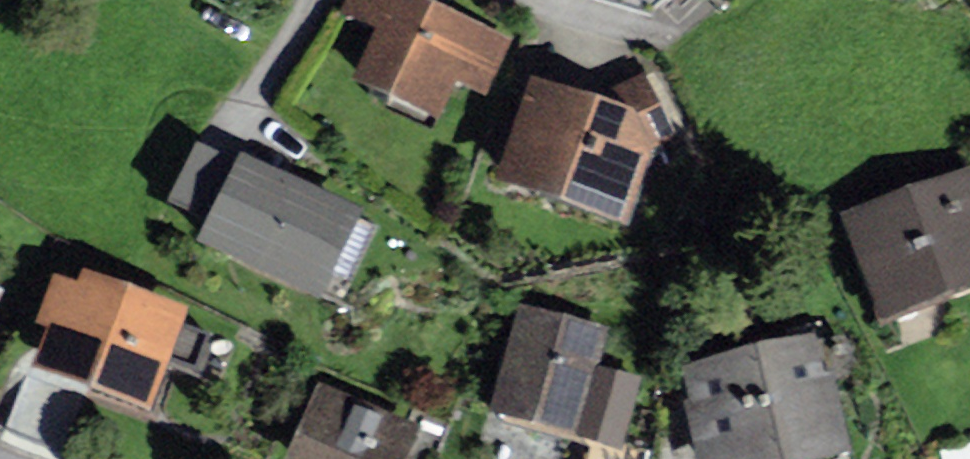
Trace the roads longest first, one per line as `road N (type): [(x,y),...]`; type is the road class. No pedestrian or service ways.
road 1 (residential): [(243,135),(307,0)]

